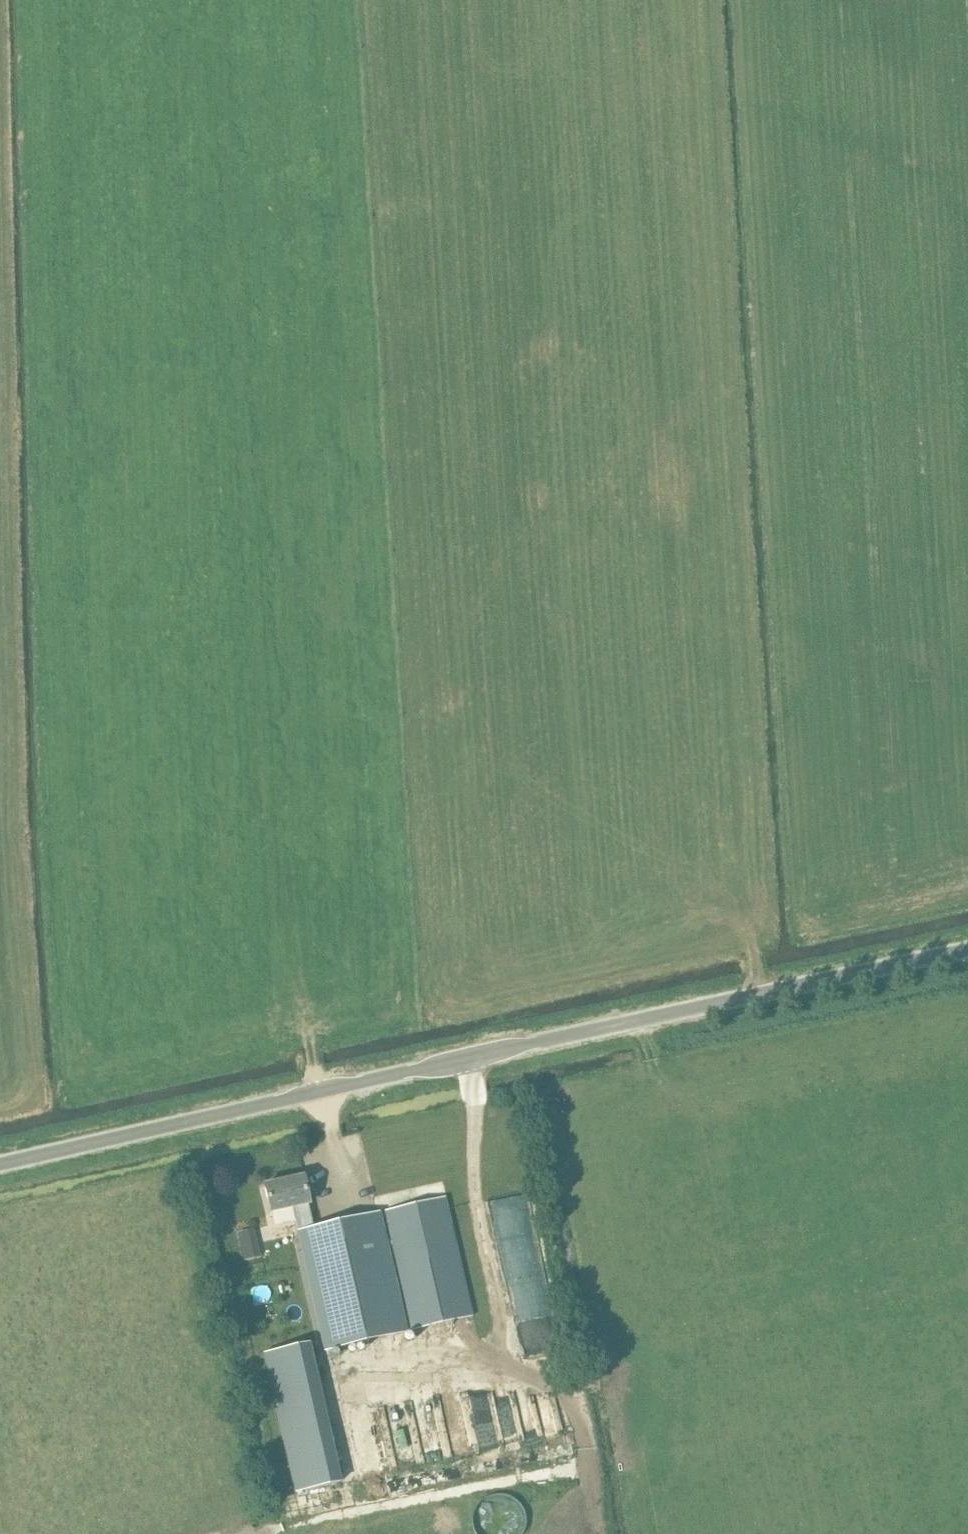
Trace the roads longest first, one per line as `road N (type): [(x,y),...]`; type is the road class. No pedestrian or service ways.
road 1 (unclassified): [(0,1163),(967,950)]

